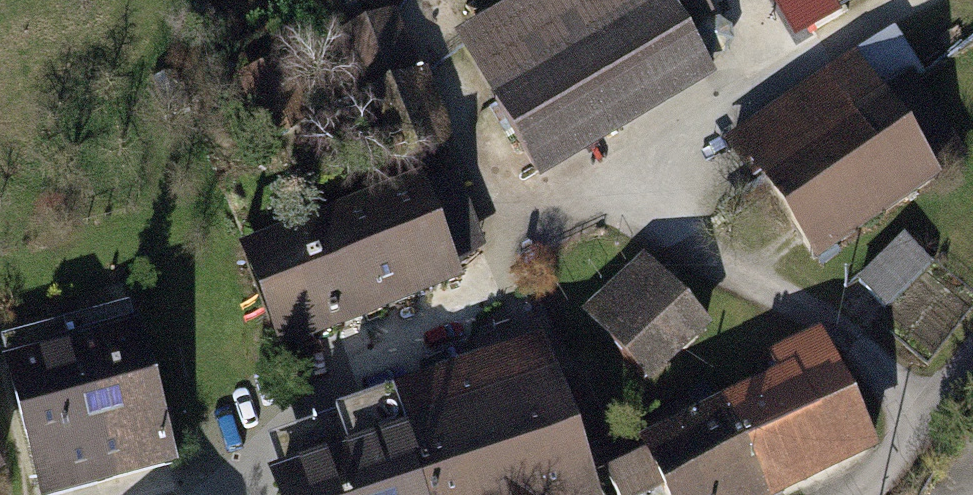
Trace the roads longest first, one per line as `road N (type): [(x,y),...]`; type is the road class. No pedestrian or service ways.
road 1 (track): [(919,0),(583,191),(460,310)]

